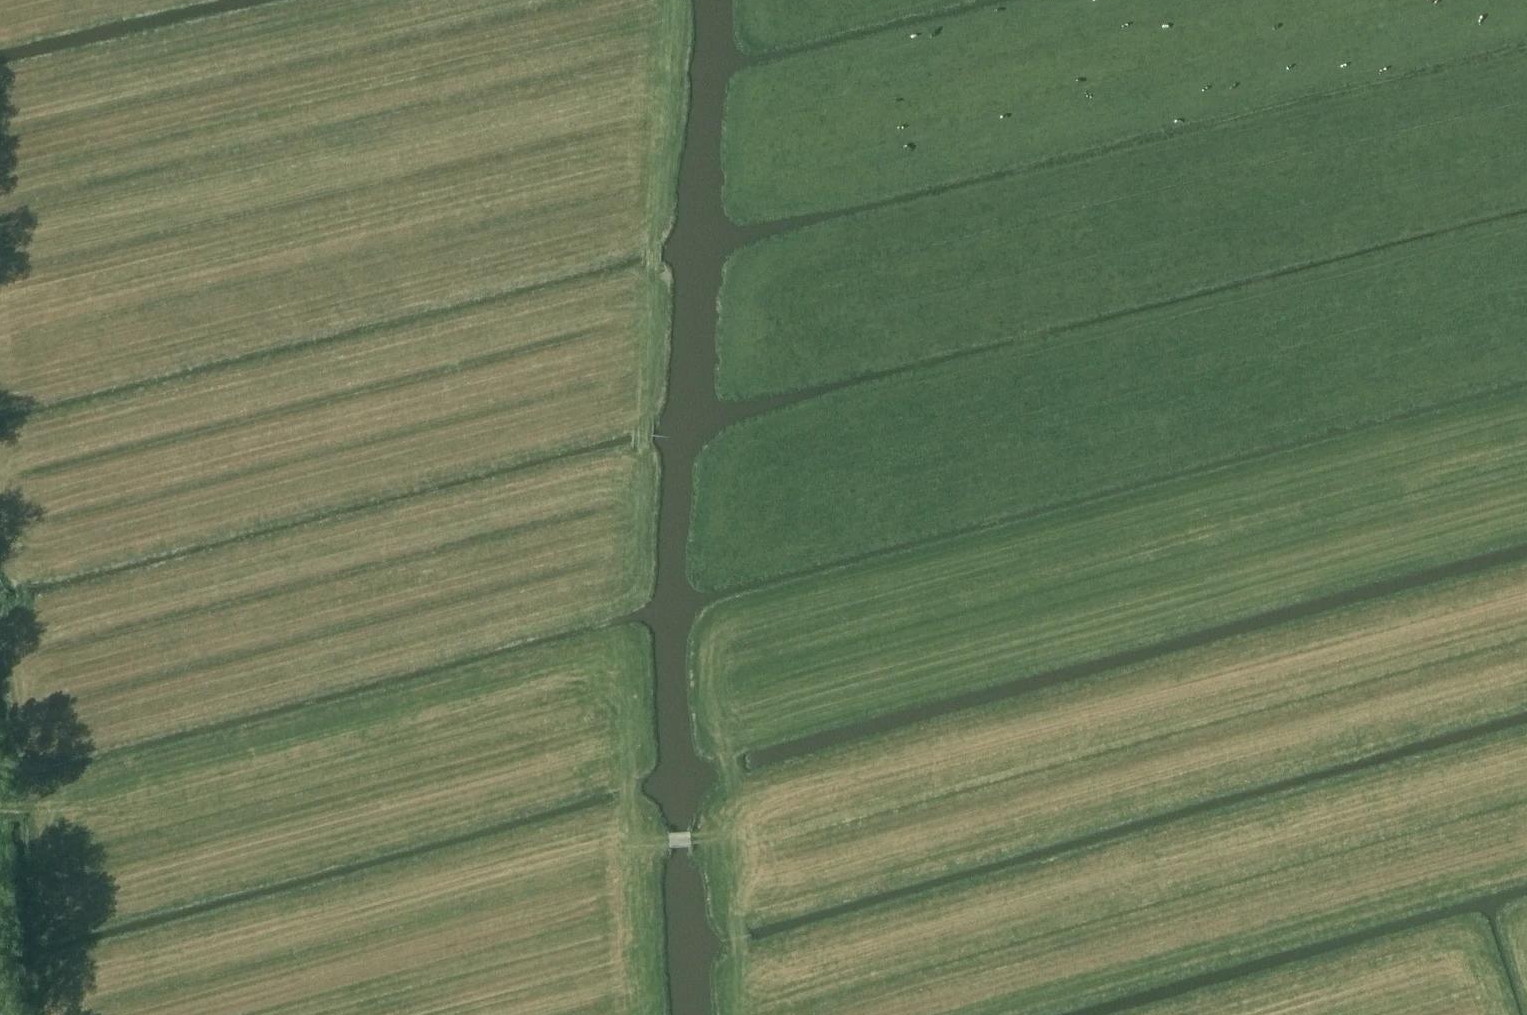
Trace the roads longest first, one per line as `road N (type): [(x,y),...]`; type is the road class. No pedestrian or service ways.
road 1 (track): [(675,0),(681,83),(654,268),(645,455)]

